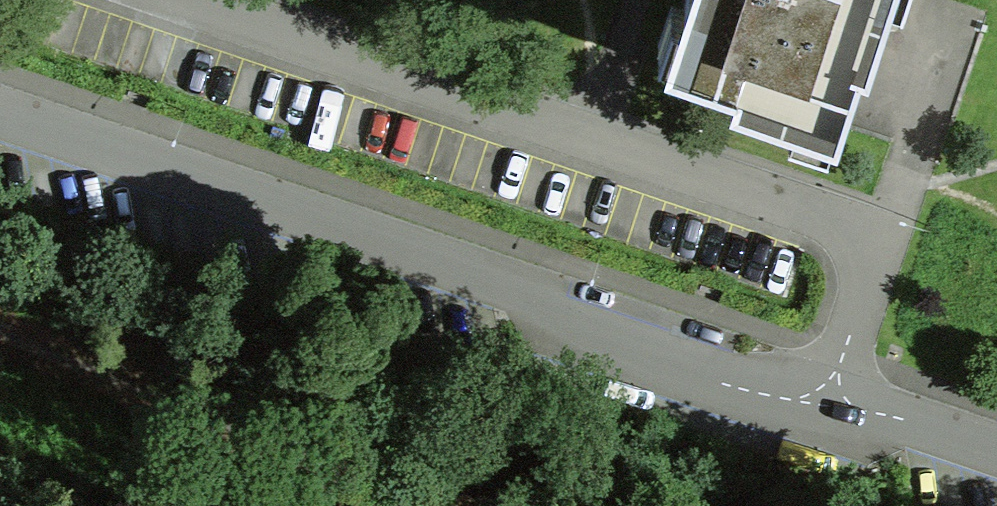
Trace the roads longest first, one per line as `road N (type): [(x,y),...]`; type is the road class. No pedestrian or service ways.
road 1 (residential): [(168,0),(882,241),(830,408)]
road 2 (tertiary): [(0,116),(830,408)]
road 3 (tertiary): [(830,408),(996,461)]

